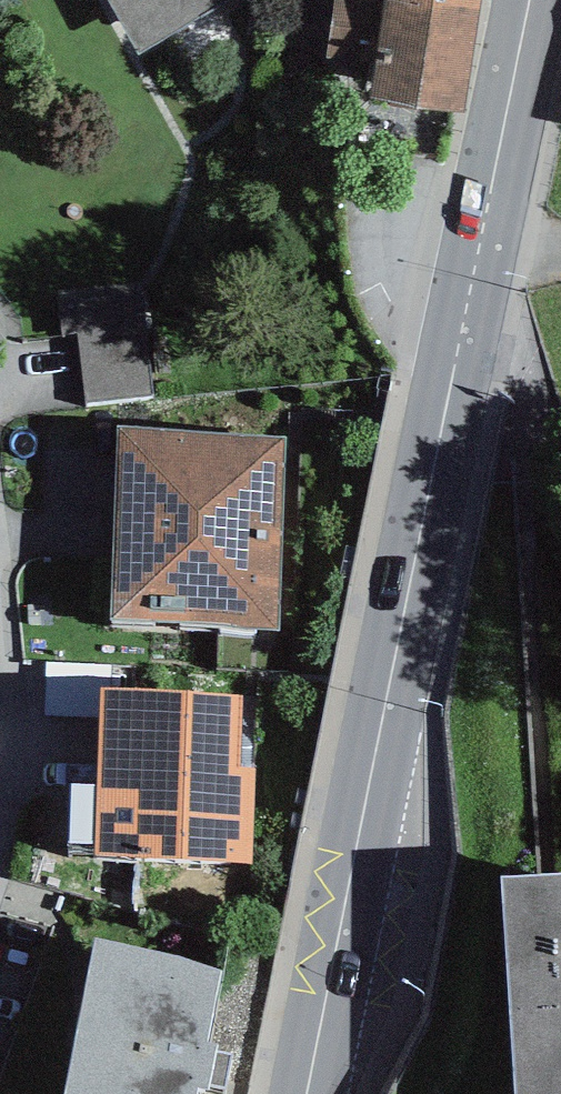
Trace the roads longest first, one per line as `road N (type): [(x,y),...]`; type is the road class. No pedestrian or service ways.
road 1 (tertiary): [(526,0),(307,1093)]
road 2 (residential): [(0,839),(22,763),(7,309)]

